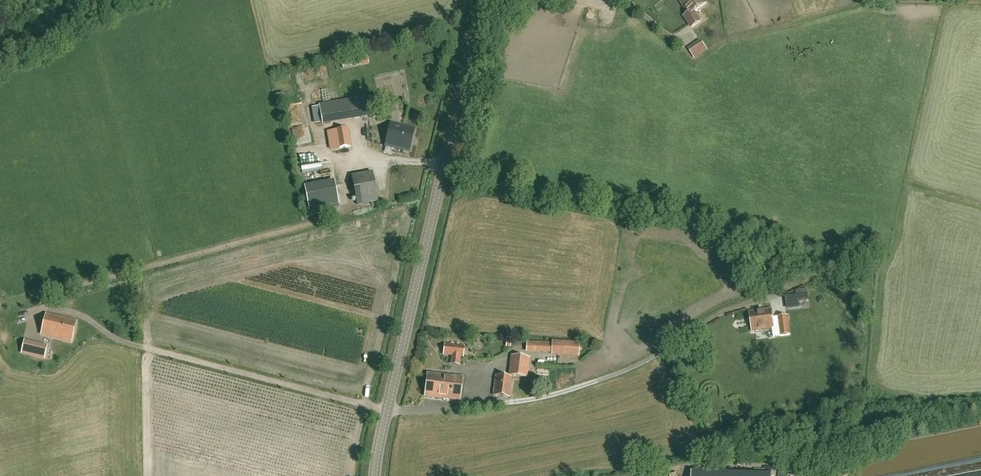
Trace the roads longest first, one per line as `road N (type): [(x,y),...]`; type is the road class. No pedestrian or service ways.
road 1 (unclassified): [(386,410),(522,405),(629,369),(730,305),(837,269)]
road 2 (tertiary): [(386,410),(485,0)]

